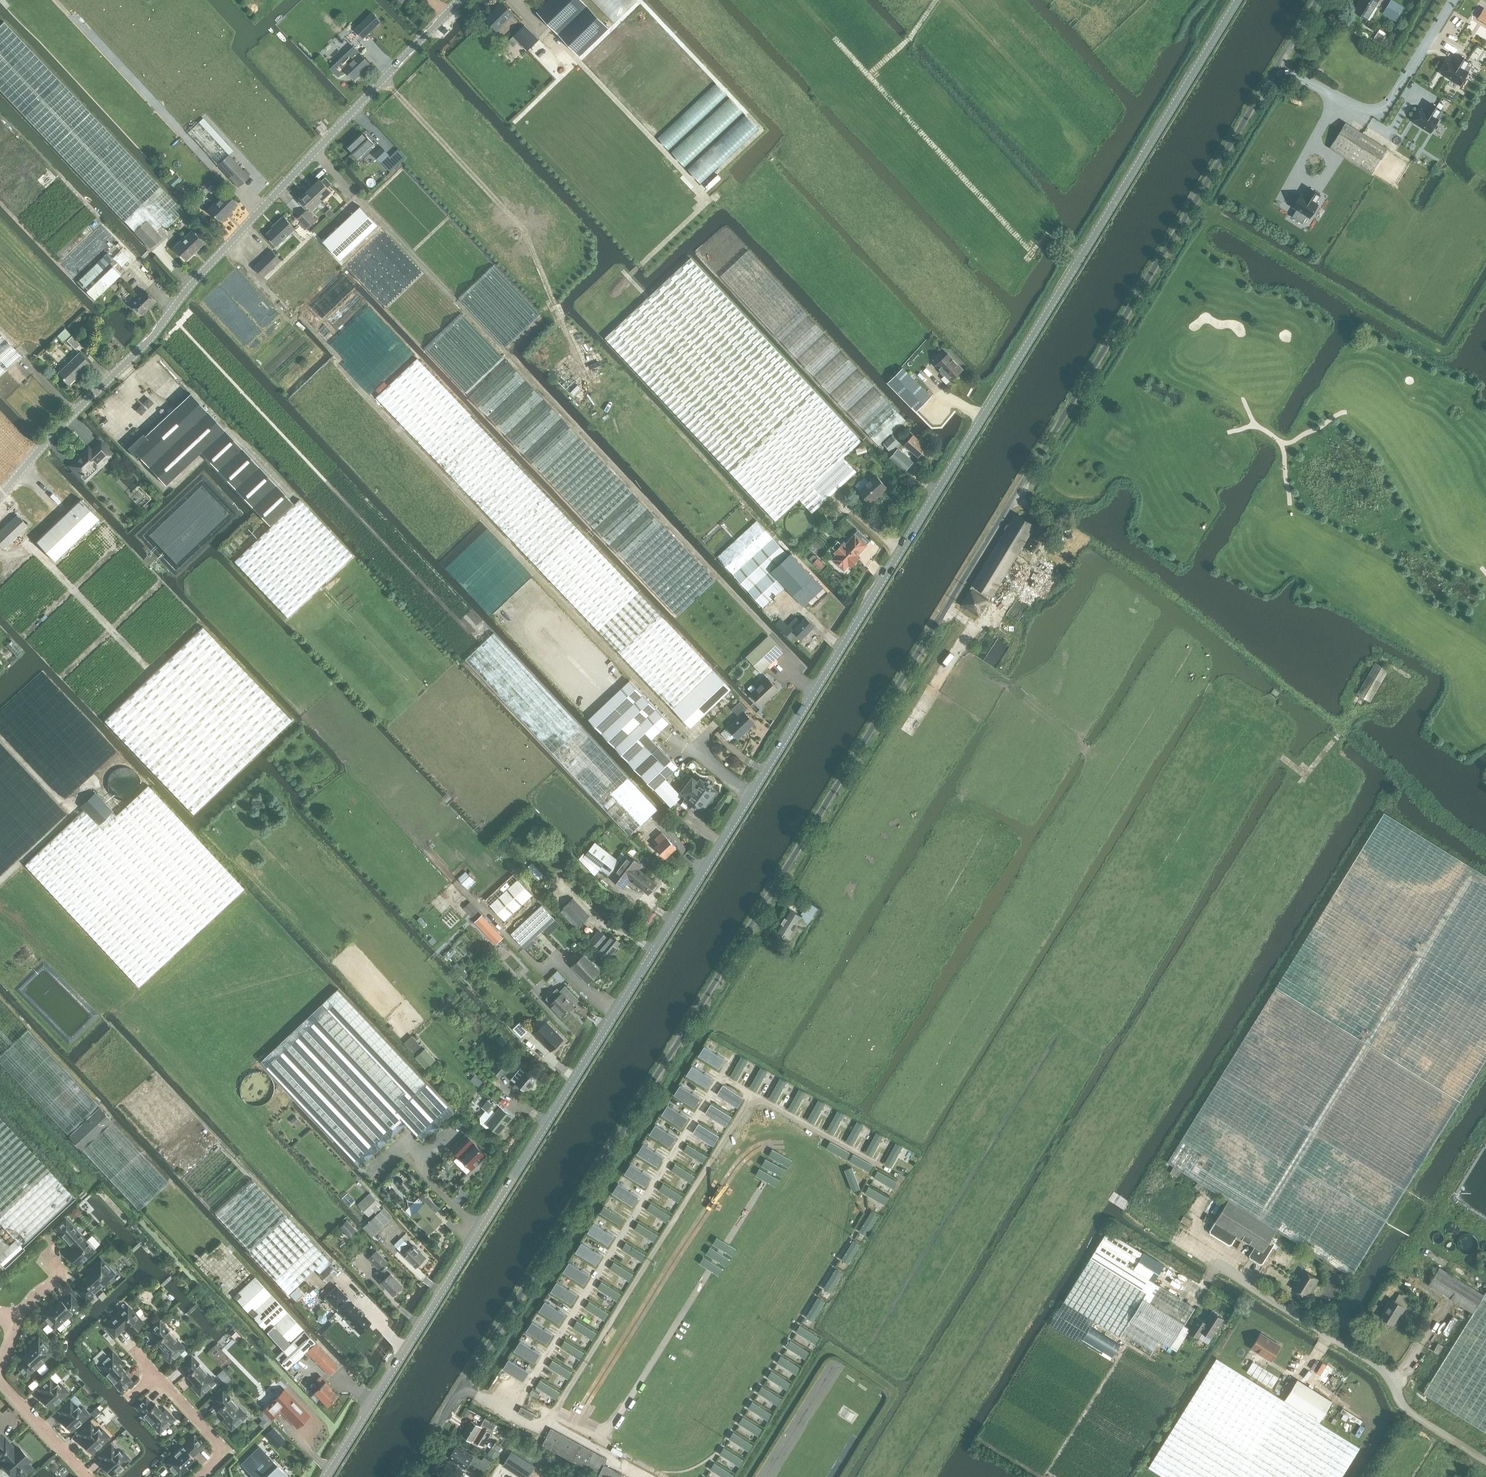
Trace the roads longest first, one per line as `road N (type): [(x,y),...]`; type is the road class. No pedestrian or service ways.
road 1 (residential): [(1318,0),(405,1476)]
road 2 (tertiary): [(325,1476),(1235,0)]
road 3 (residential): [(0,494),(461,0)]
road 4 (track): [(788,651),(384,224)]
road 5 (track): [(672,717),(332,360),(337,355),(298,314),(291,322)]
road 6 (track): [(1368,709),(1341,724),(1166,590),(1077,534),(1047,546),(1020,487)]
road 7 (track): [(591,384),(526,230),(383,79)]
road 8 (track): [(1080,255),(1048,232),(1037,246),(1026,245),(824,26)]
road 9 (track): [(1485,292),(1441,353),(1196,206)]
road 10 (track): [(541,30),(702,194),(701,208),(617,286)]
road 11 (residential): [(1485,1462),(1417,1420),(1372,1363),(1219,1268)]
road 12 (track): [(604,1442),(770,1173)]
road 13 (track): [(215,172),(57,0)]
road 14 (residential): [(16,1322),(2,1379),(88,1476)]
road 15 (track): [(32,548),(147,669)]
road 16 (residential): [(156,1375),(219,1441),(219,1458),(200,1476)]
road 17 (track): [(554,1414),(660,1473)]

